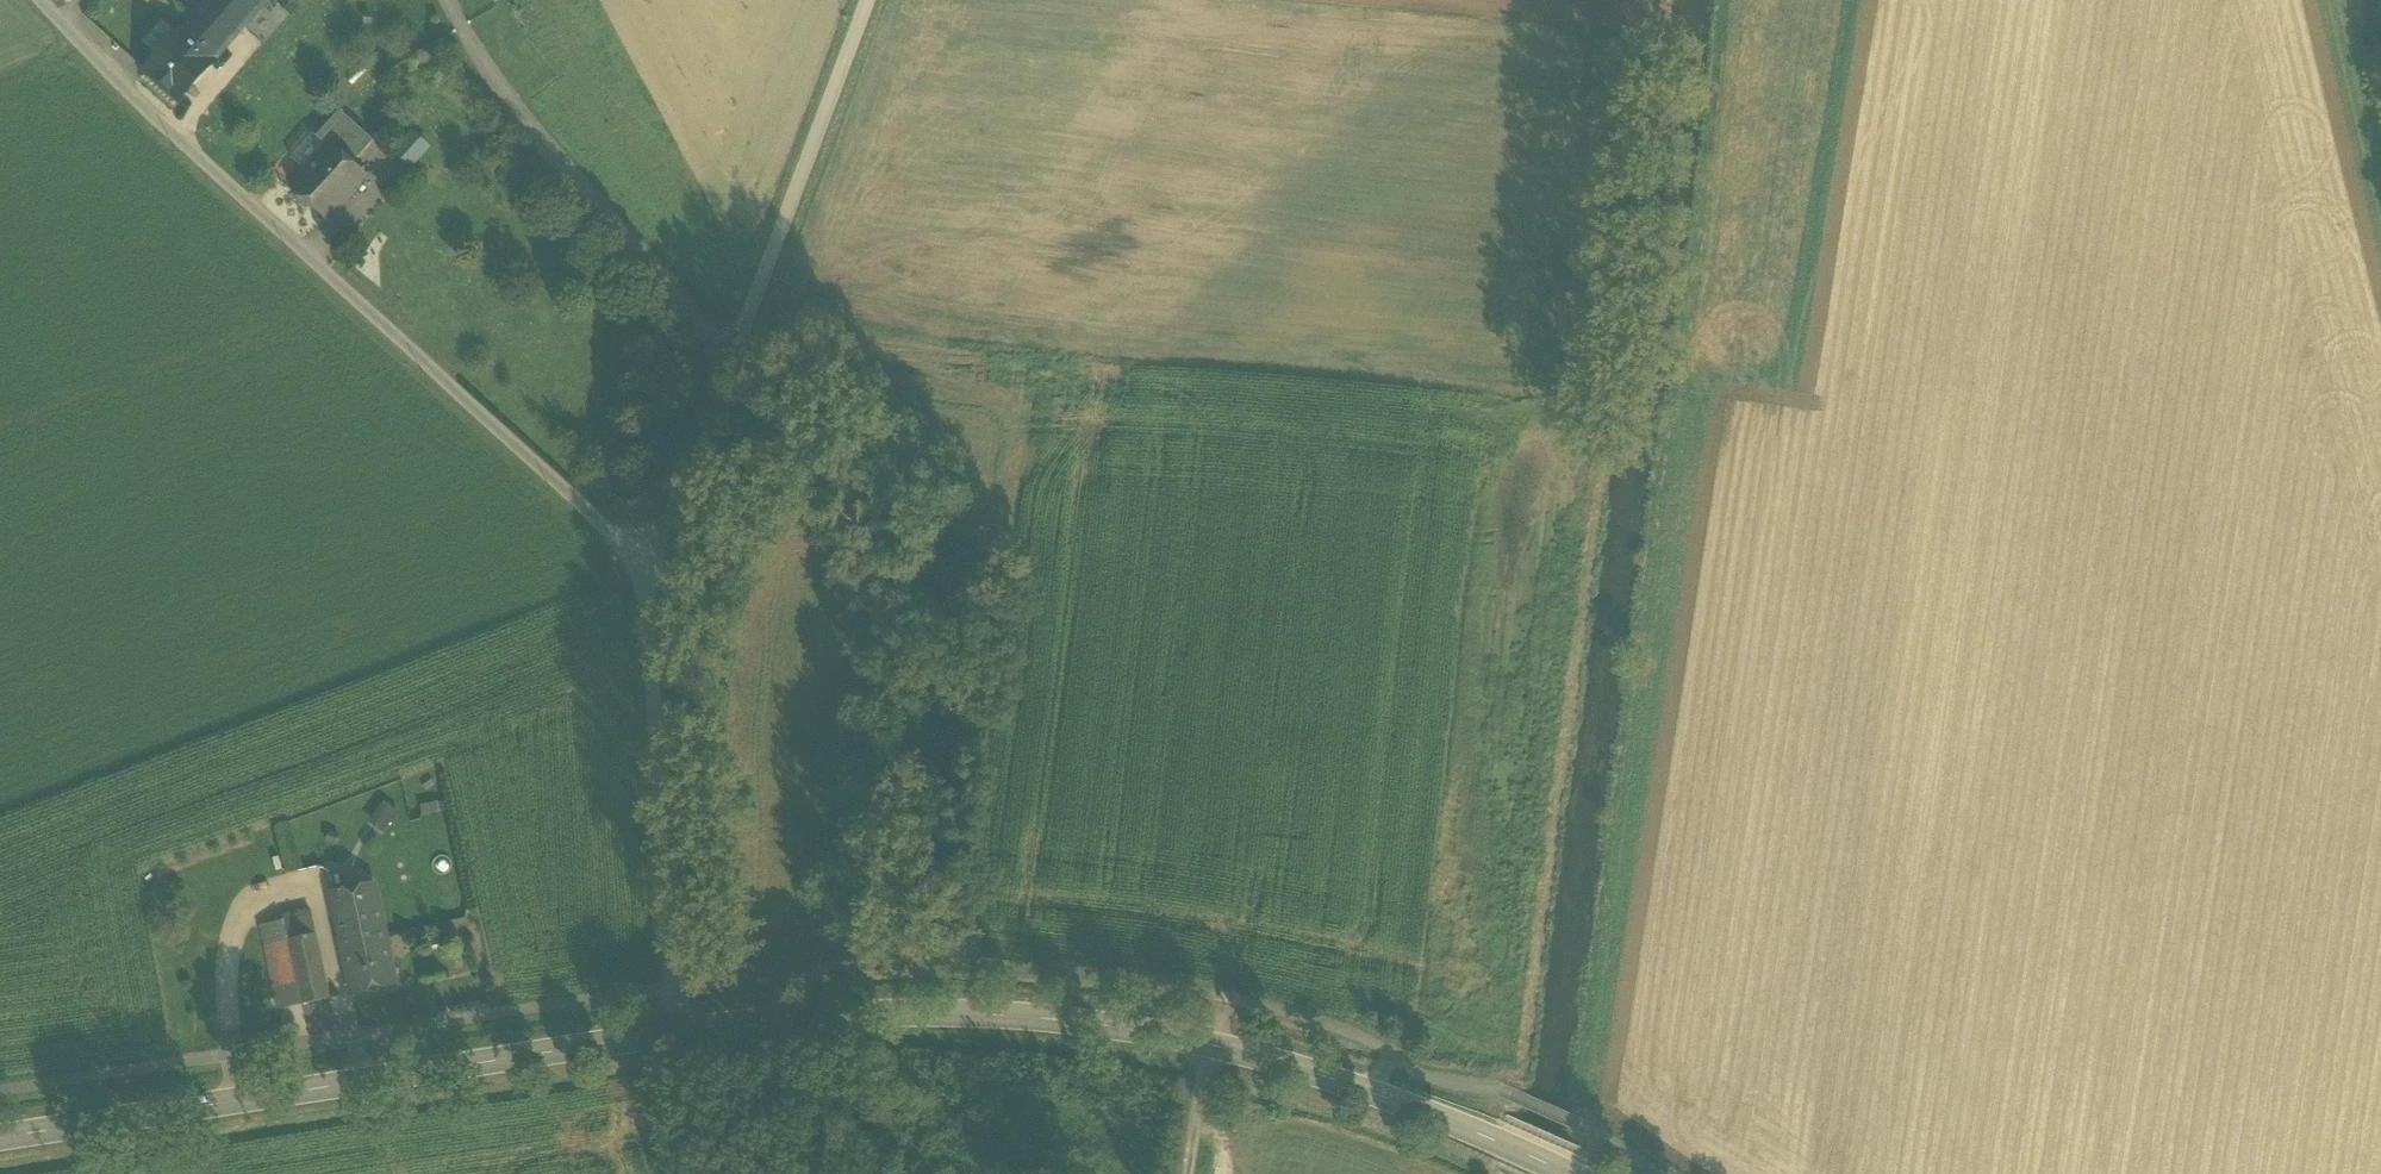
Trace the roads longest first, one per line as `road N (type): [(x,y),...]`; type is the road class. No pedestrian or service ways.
road 1 (tertiary): [(677,1033),(822,1016),(1089,1023),(1211,1046),(1380,1096),(1569,1173)]
road 2 (unclassified): [(649,572),(38,0)]
road 3 (tertiary): [(0,1139),(677,1033)]
road 4 (unclassified): [(868,0),(649,572)]
road 5 (unclassified): [(649,572),(677,1033)]

